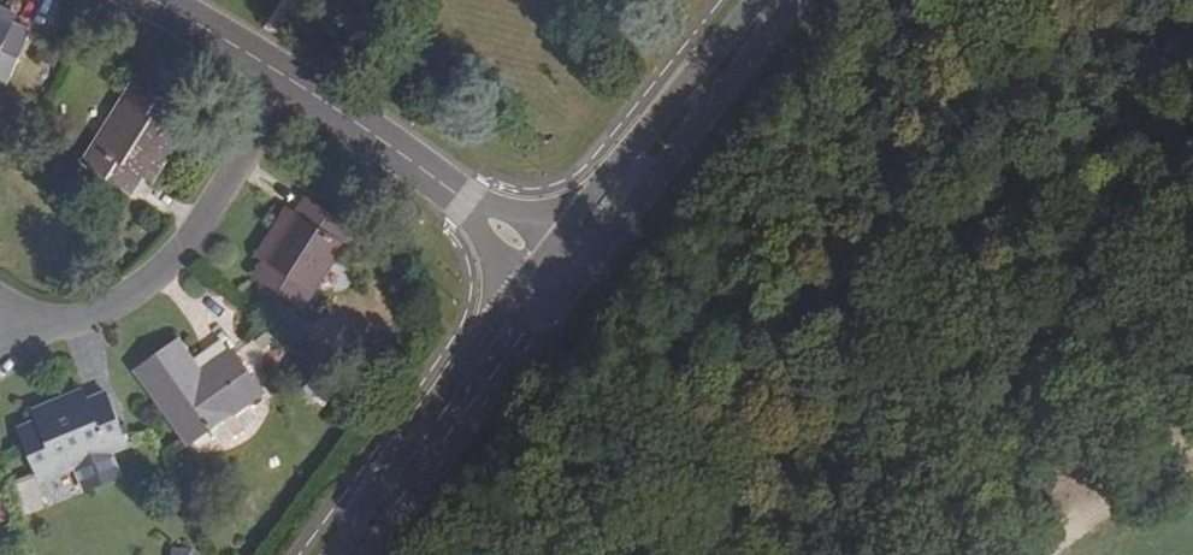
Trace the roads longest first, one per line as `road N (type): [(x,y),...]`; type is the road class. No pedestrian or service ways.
road 1 (residential): [(288,85),(177,254),(92,321),(0,332)]
road 2 (tertiary): [(573,252),(617,236),(803,0)]
road 3 (tertiary): [(759,0),(577,217),(573,252)]
road 4 (tertiary): [(356,554),(539,302)]
road 5 (residential): [(288,85),(462,206)]
road 6 (residential): [(142,0),(288,85)]
road 7 (residential): [(462,206),(490,255),(539,302)]
road 8 (residential): [(573,252),(514,217),(462,206)]

